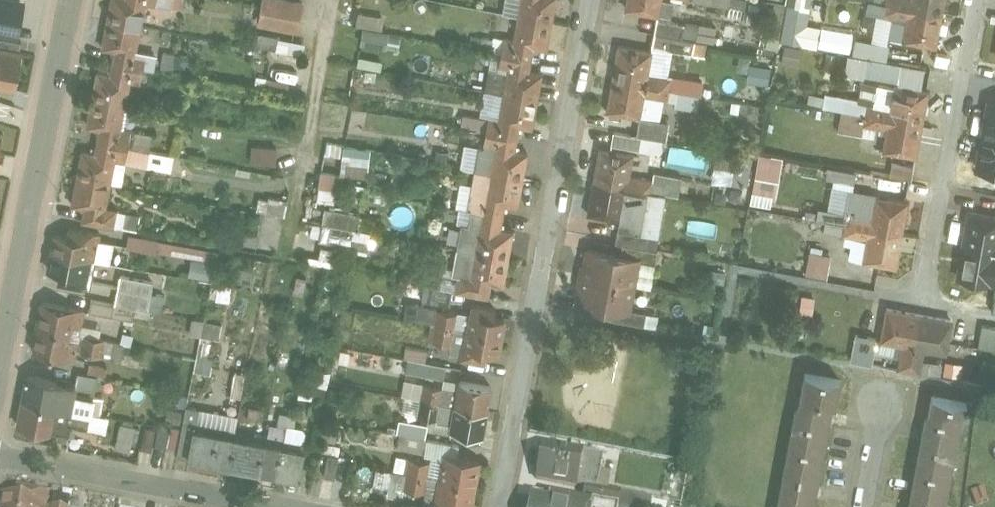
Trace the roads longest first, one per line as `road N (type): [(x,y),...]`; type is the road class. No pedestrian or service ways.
road 1 (residential): [(495,506),(593,0)]
road 2 (tertiary): [(71,0),(0,353)]
road 3 (residential): [(975,0),(921,302),(967,311)]
road 4 (residential): [(0,450),(290,506)]

